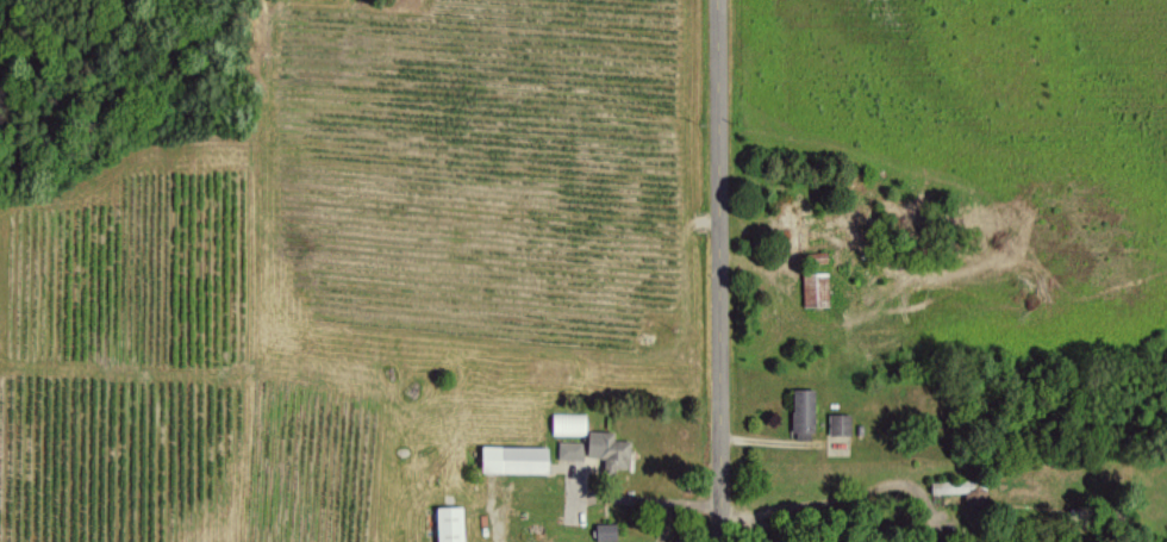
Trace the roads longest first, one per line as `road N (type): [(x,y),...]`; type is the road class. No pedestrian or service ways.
road 1 (residential): [(711,541),(709,0)]

